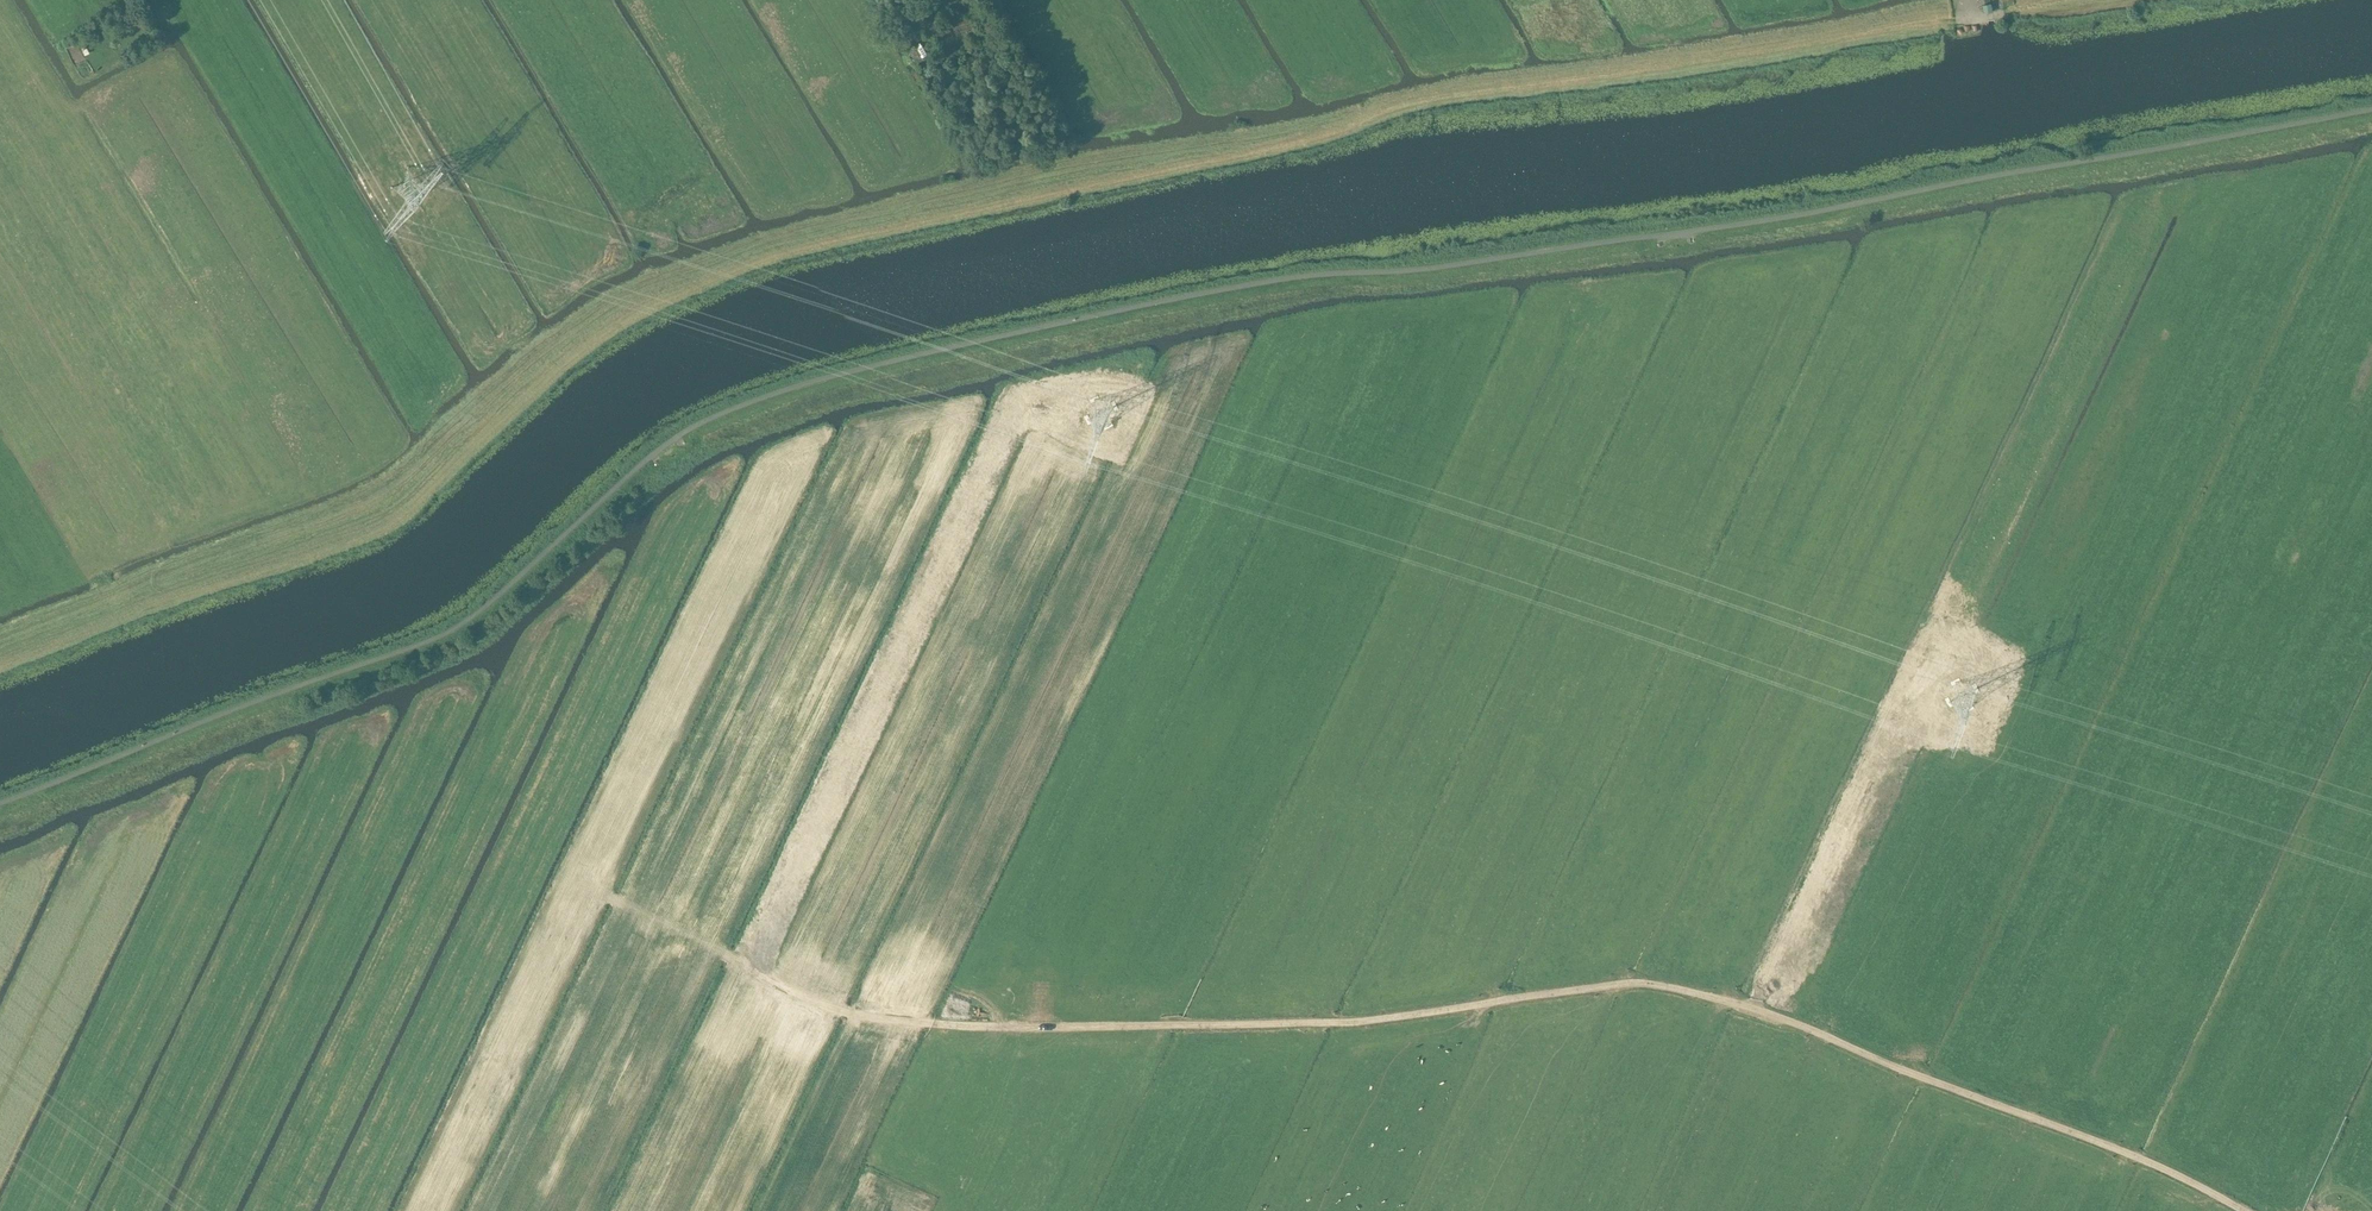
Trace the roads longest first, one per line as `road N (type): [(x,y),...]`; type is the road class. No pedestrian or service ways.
road 1 (track): [(2241,1210),(2130,1155),(1881,1062),(1795,1020),(1656,985),(1355,1024),(1152,1026)]

